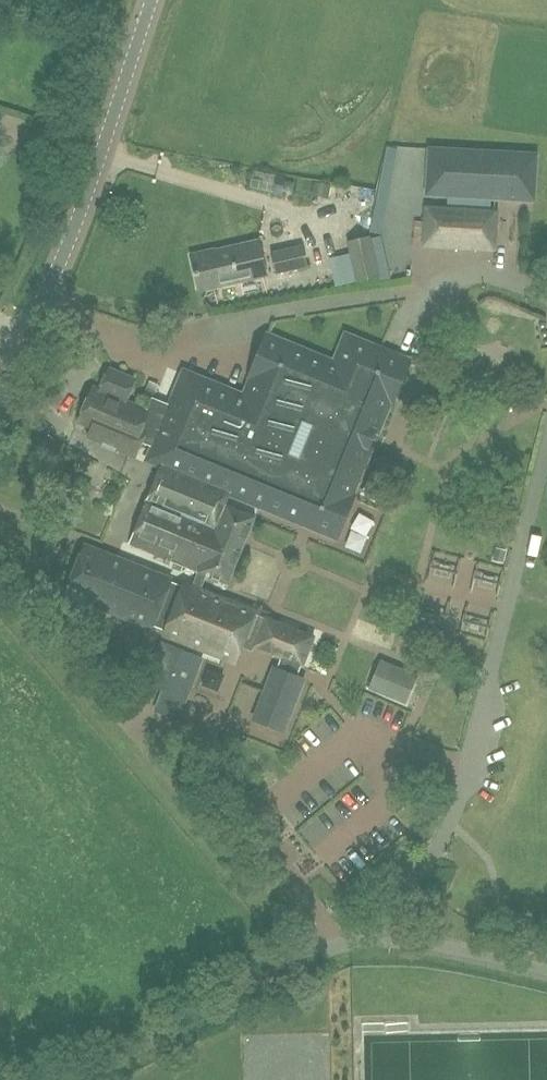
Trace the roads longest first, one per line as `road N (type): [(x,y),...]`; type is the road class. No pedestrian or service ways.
road 1 (unclassified): [(82,1079),(314,954),(353,942),(403,940),(546,972)]
road 2 (tertiary): [(0,376),(62,261),(153,0)]

